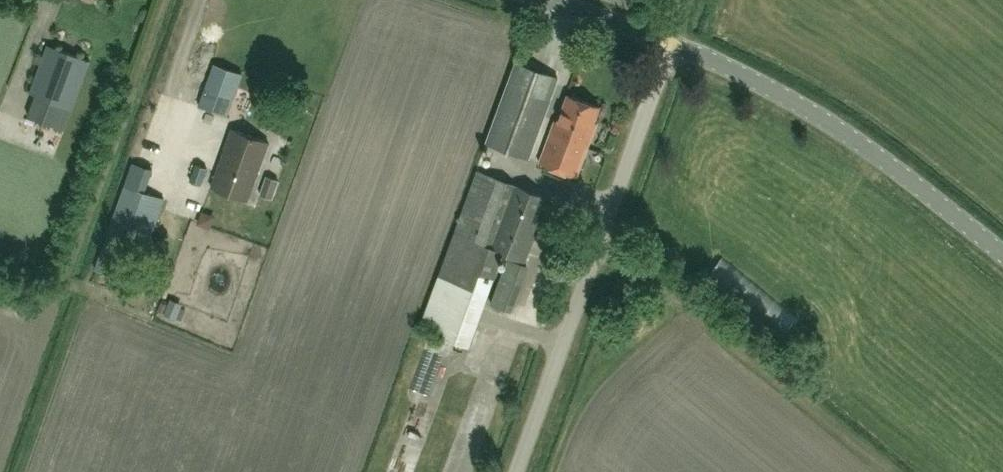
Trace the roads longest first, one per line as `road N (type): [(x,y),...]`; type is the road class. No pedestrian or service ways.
road 1 (unclassified): [(511,471),(668,42)]
road 2 (tertiary): [(1002,252),(890,157),(808,105),(668,42)]
road 3 (tertiary): [(668,42),(538,0)]

